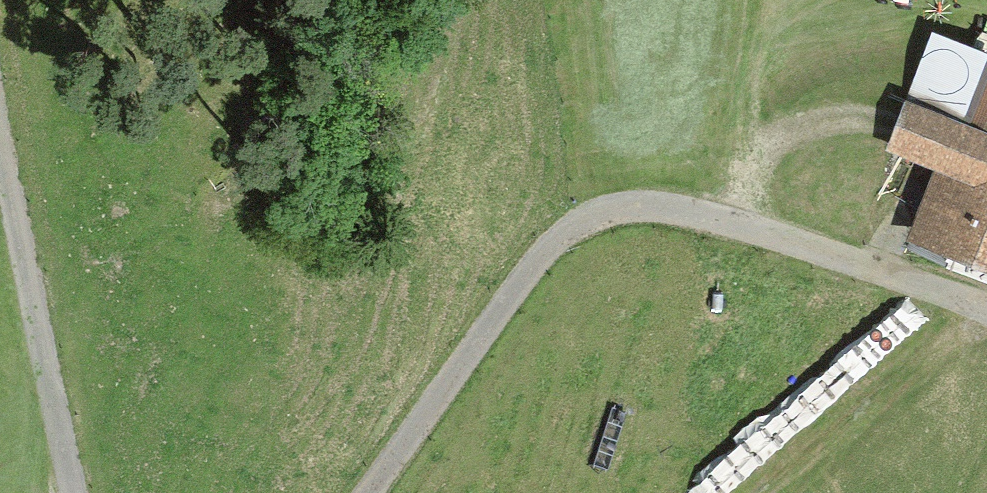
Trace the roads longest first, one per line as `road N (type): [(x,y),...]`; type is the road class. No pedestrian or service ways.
road 1 (track): [(365,492),(542,251),(619,205),(717,215),(986,308)]
road 2 (track): [(0,124),(76,492)]
road 3 (track): [(986,308),(765,492)]

